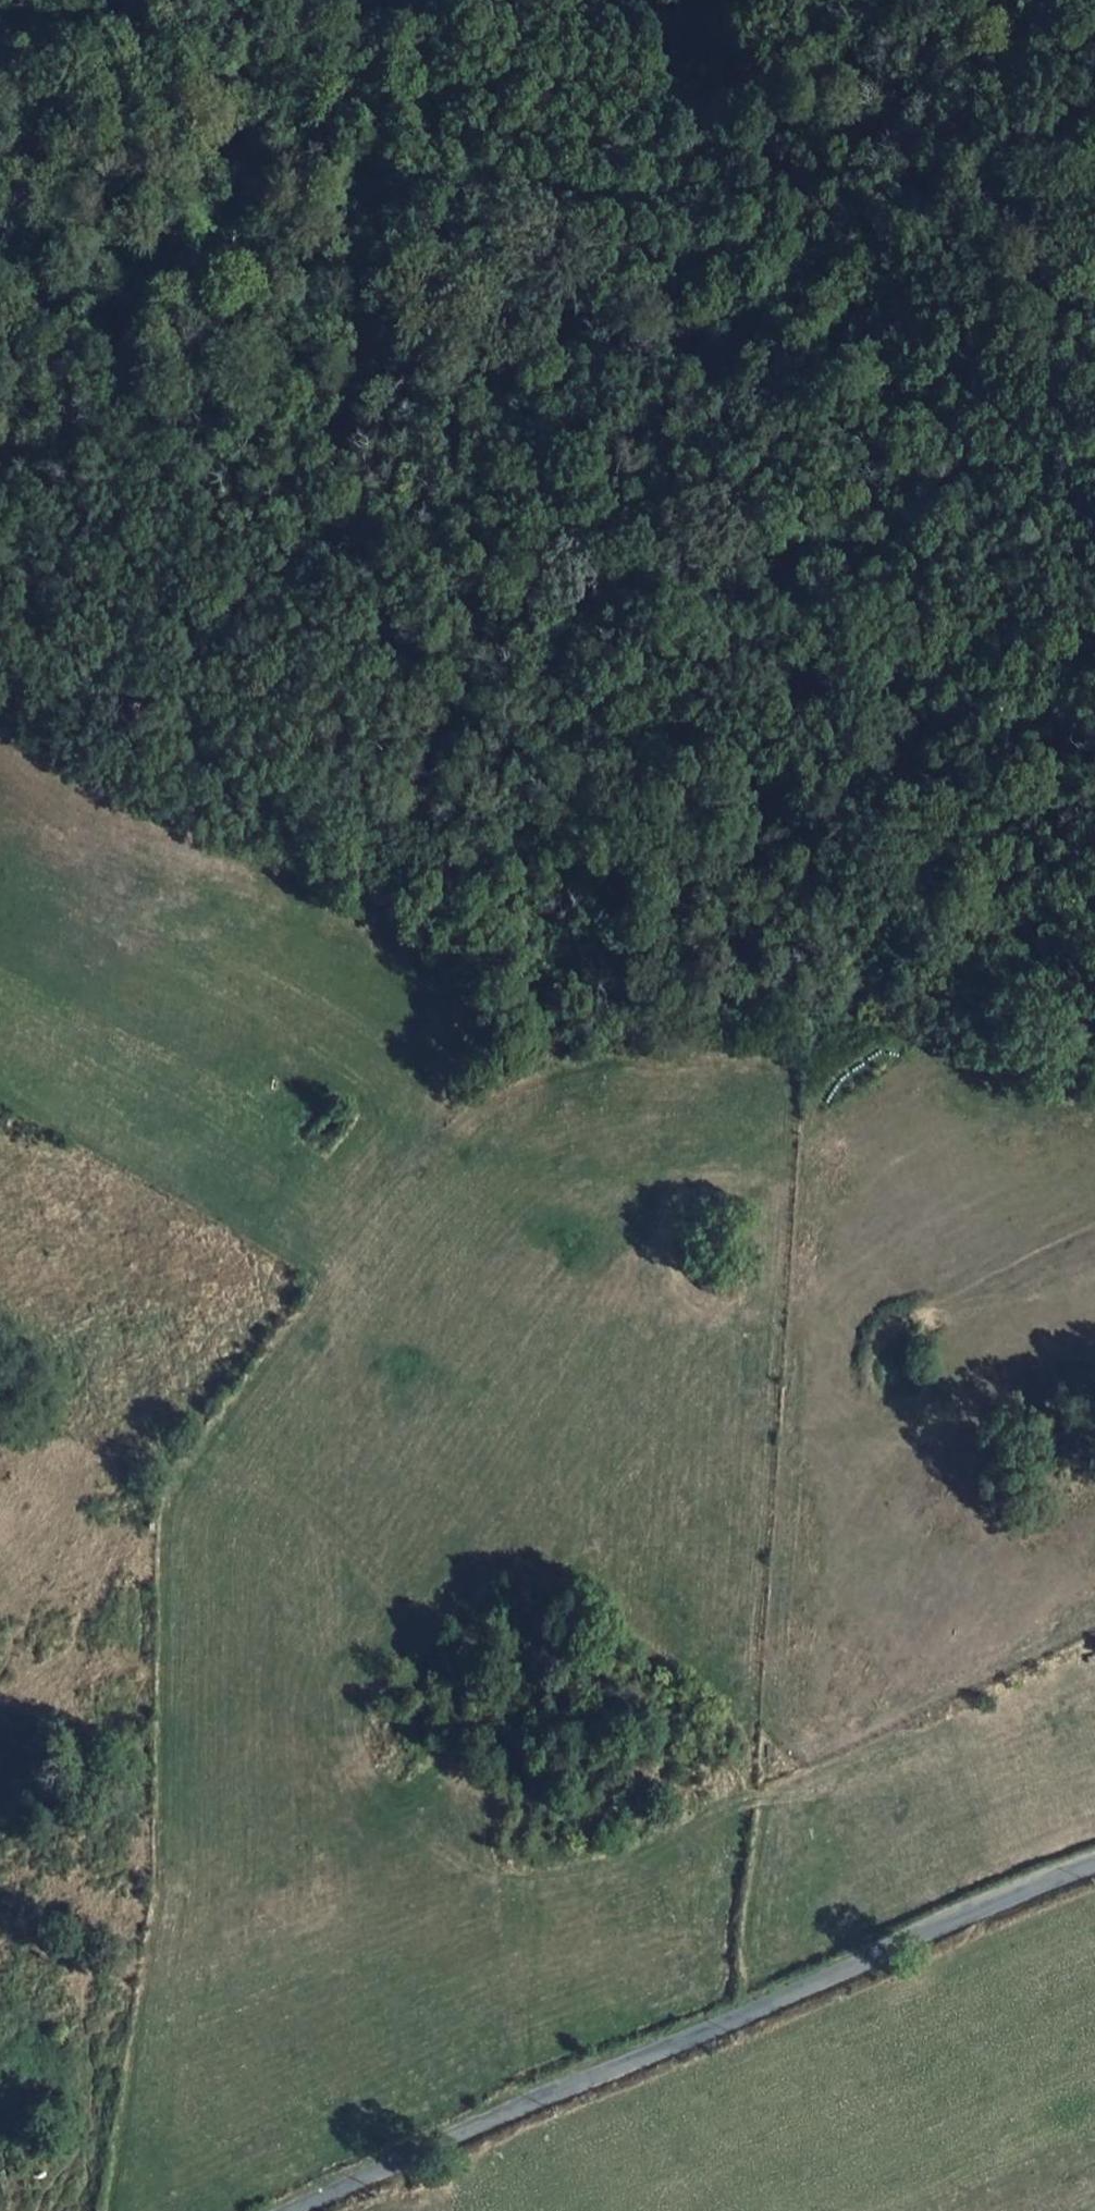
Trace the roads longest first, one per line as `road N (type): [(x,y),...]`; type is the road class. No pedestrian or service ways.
road 1 (tertiary): [(303,2210),(996,1899),(1094,1864)]

